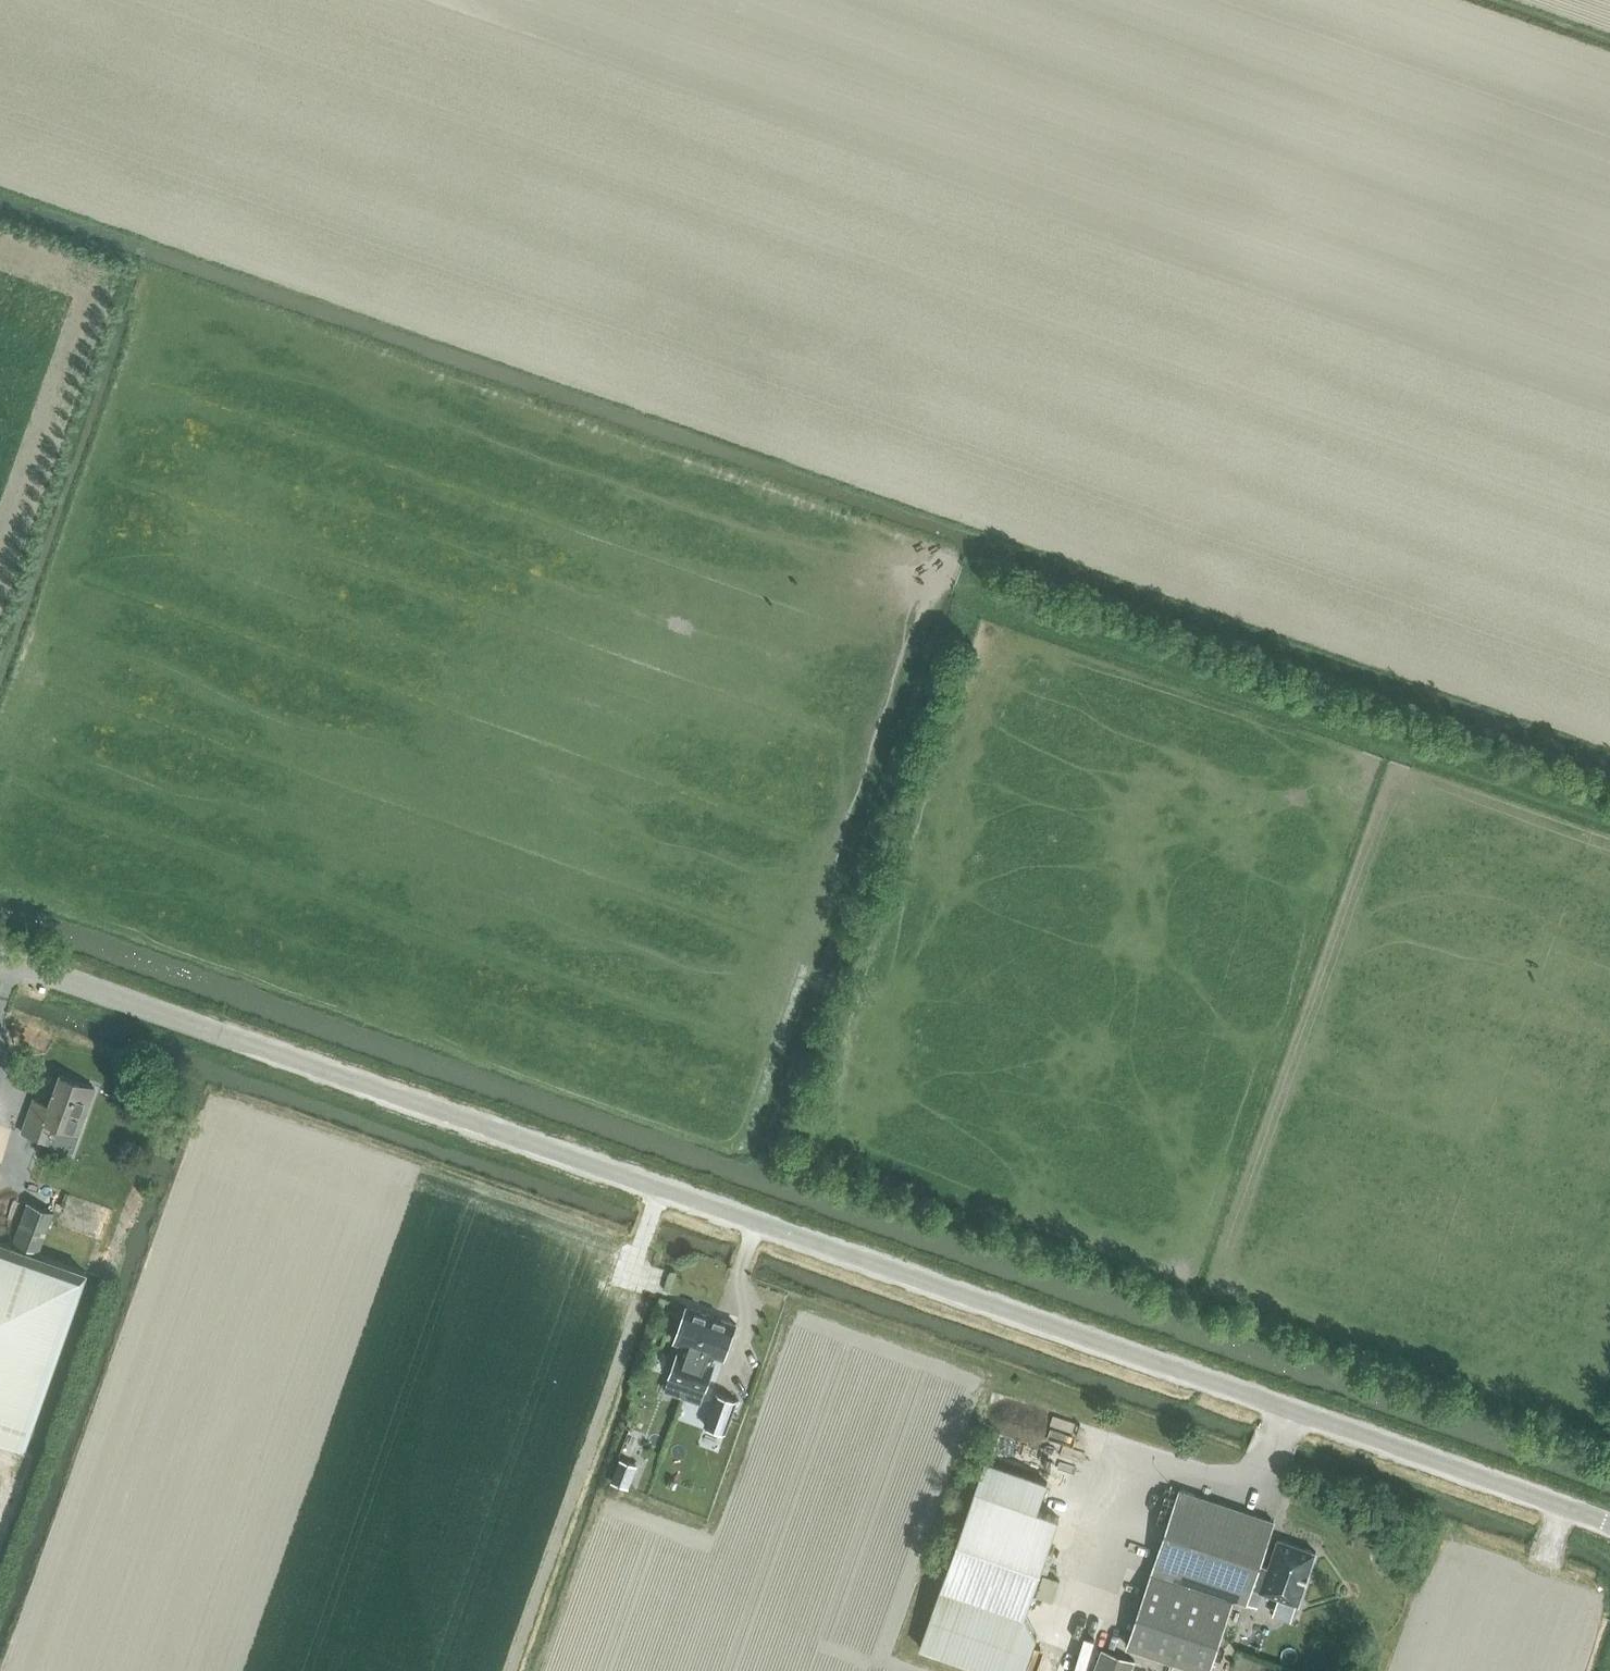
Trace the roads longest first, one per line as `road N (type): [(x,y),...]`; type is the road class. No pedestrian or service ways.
road 1 (unclassified): [(1609,1539),(0,958)]

